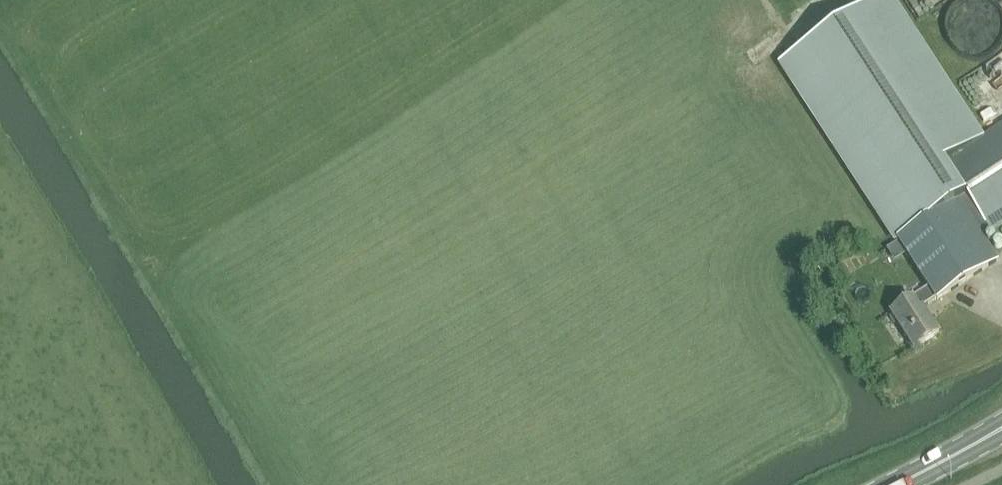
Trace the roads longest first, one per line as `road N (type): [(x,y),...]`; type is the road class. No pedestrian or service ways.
road 1 (secondary): [(894,484),(1001,426)]

